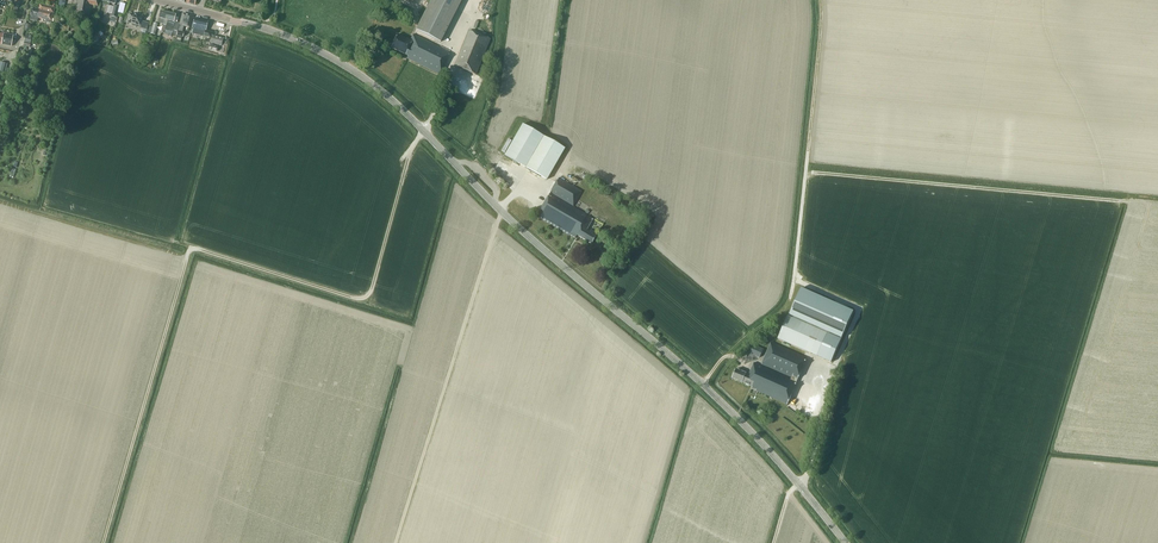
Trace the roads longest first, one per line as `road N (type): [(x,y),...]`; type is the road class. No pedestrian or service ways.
road 1 (tertiary): [(846,542),(757,437),(548,254),(367,80),(281,33),(158,0)]

